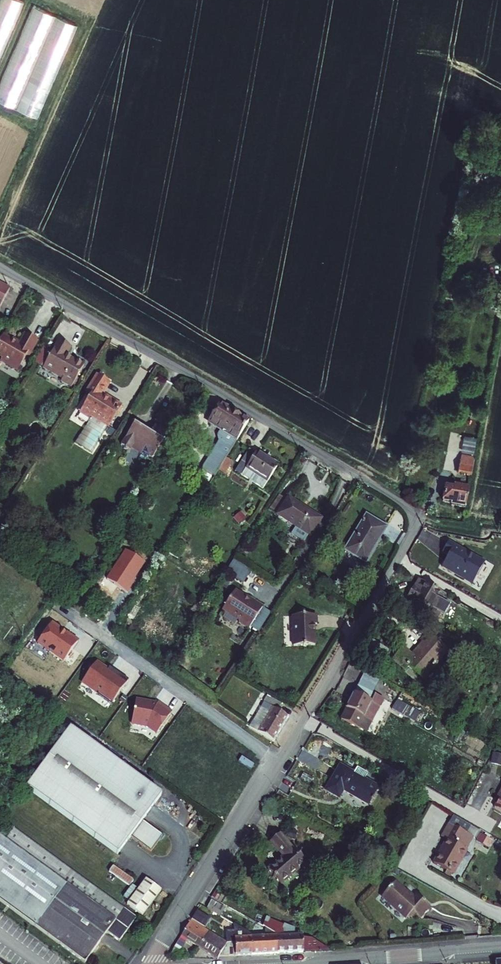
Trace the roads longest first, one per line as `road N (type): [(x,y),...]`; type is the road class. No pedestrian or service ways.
road 1 (residential): [(0,267),(412,515),(408,541),(370,611),(154,963)]
road 2 (residential): [(500,949),(307,963)]

